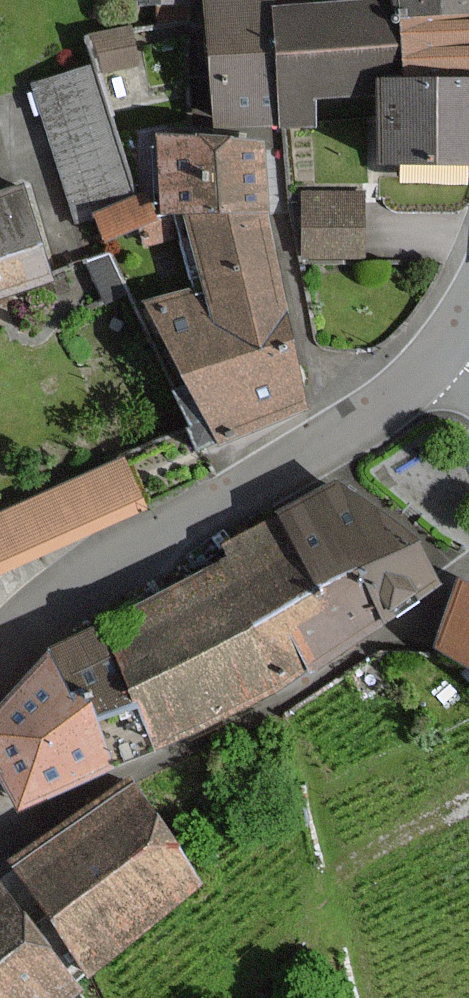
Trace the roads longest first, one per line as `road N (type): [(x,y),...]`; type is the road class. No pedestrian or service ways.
road 1 (residential): [(468,570),(281,704),(31,824),(0,829)]
road 2 (residential): [(444,348),(362,421),(44,601),(0,641)]

